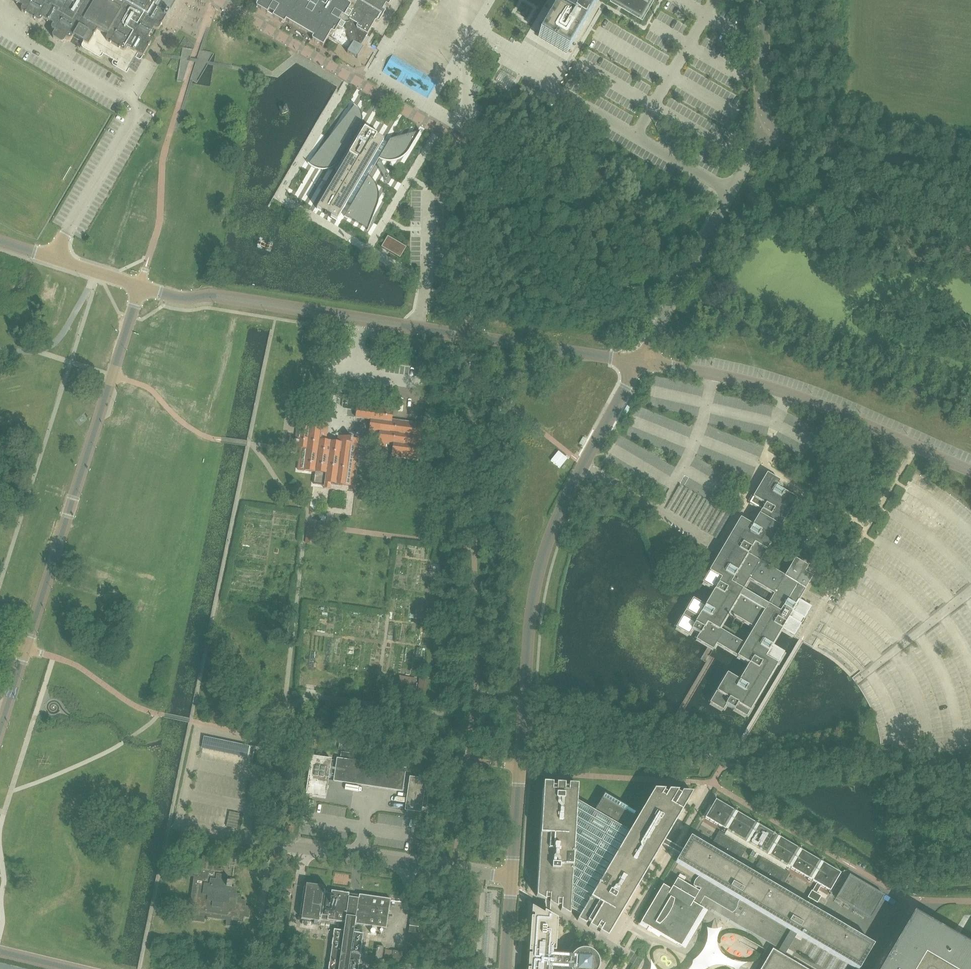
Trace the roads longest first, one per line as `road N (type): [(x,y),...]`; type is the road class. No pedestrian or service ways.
road 1 (residential): [(512,876),(542,559),(640,363)]
road 2 (residential): [(640,363),(140,286)]
road 3 (residential): [(0,728),(140,286)]
road 4 (unclassified): [(970,471),(786,392),(640,363)]
road 5 (residential): [(53,259),(139,108),(0,24)]
road 6 (unclassified): [(512,876),(243,838)]
road 7 (unclassified): [(732,192),(498,57)]
road 8 (tertiary): [(970,177),(794,143),(770,129)]
road 9 (tertiary): [(770,129),(761,0)]

